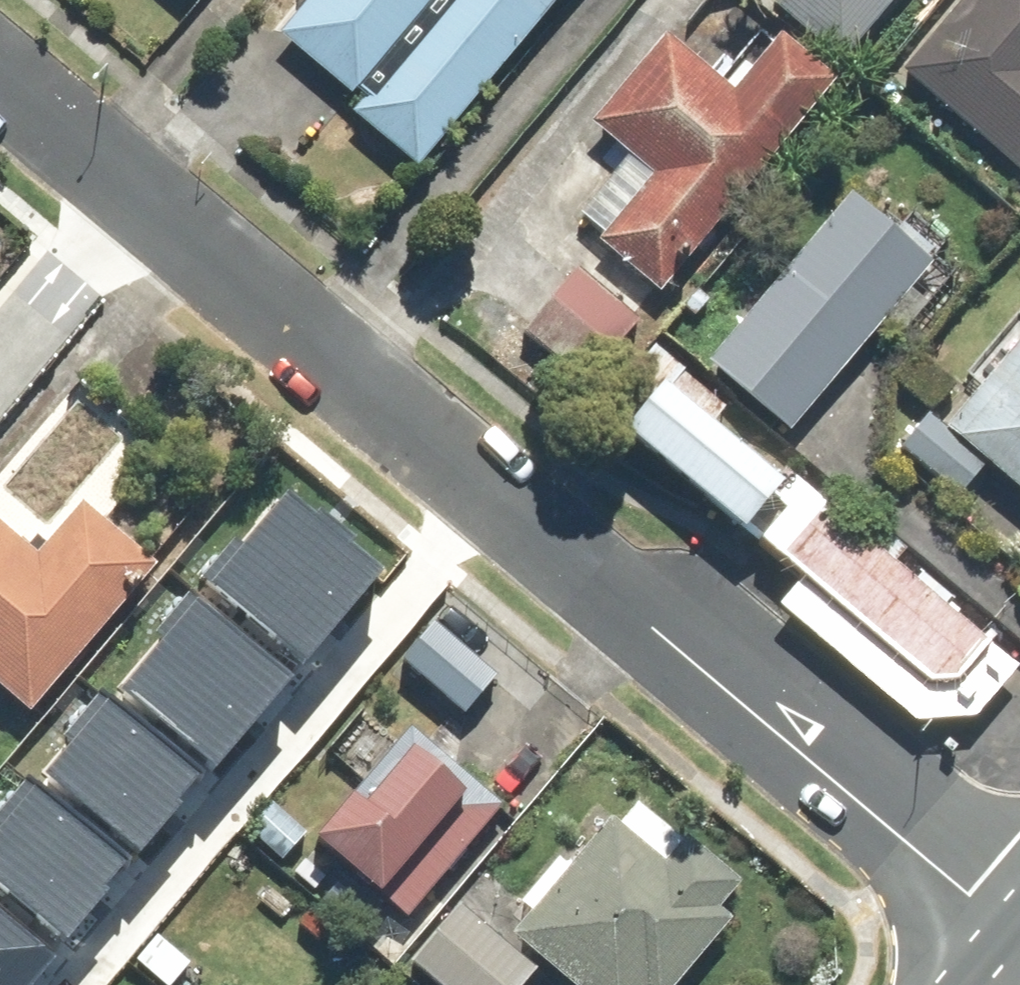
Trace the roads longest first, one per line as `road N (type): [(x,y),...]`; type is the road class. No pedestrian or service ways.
road 1 (residential): [(125,186),(1019,934)]
road 2 (residential): [(125,186),(0,340)]
road 3 (residential): [(0,78),(125,186)]

